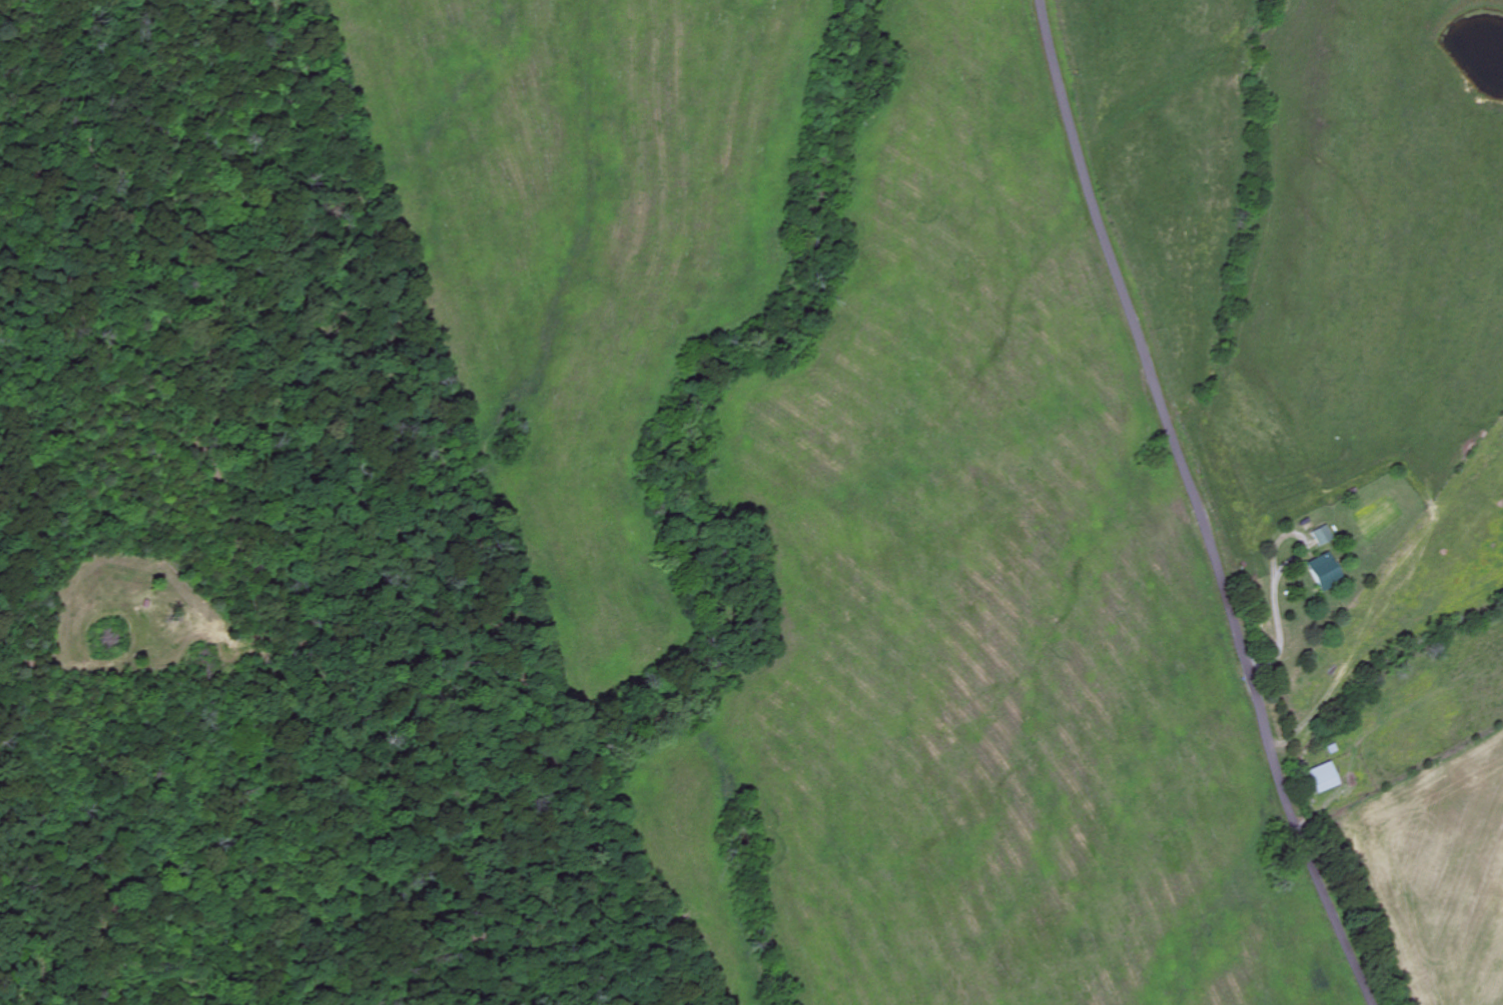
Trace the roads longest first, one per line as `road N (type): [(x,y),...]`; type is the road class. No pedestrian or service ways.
road 1 (residential): [(1374,1004),(1289,802),(1210,534),(1105,232),(1044,0)]

